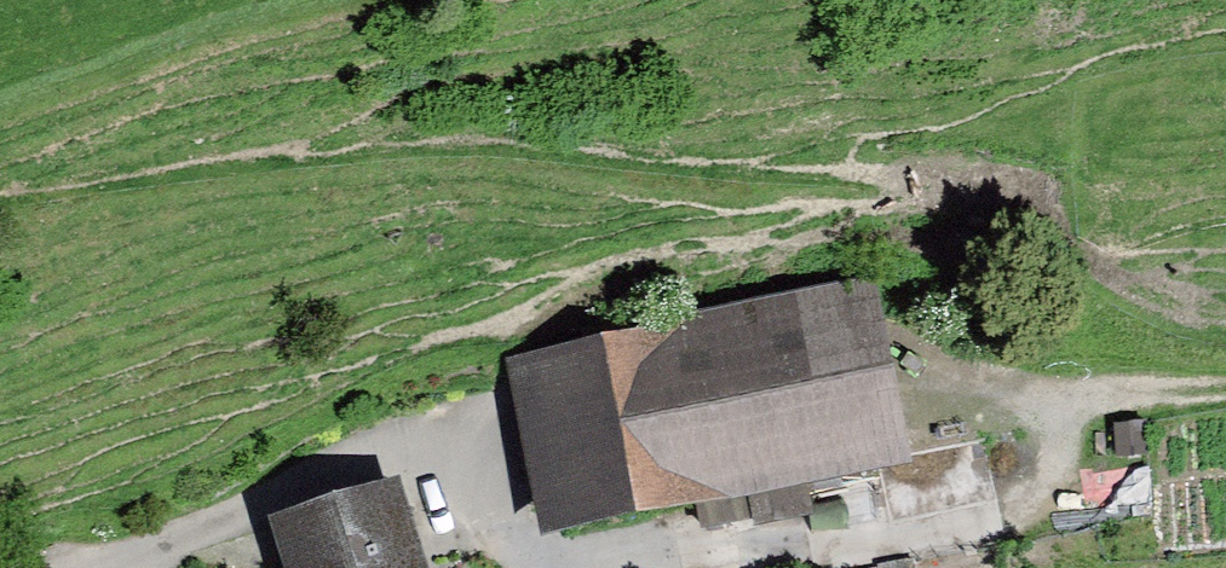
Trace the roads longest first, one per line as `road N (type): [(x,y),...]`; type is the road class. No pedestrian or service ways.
road 1 (track): [(1225,323),(1194,318),(1012,193),(825,173),(504,141),(142,167),(0,191)]
road 2 (track): [(433,446),(535,564),(830,553),(1012,511),(1057,465),(1072,415),(1131,393),(1225,389)]
road 3 (track): [(433,446),(132,567)]

